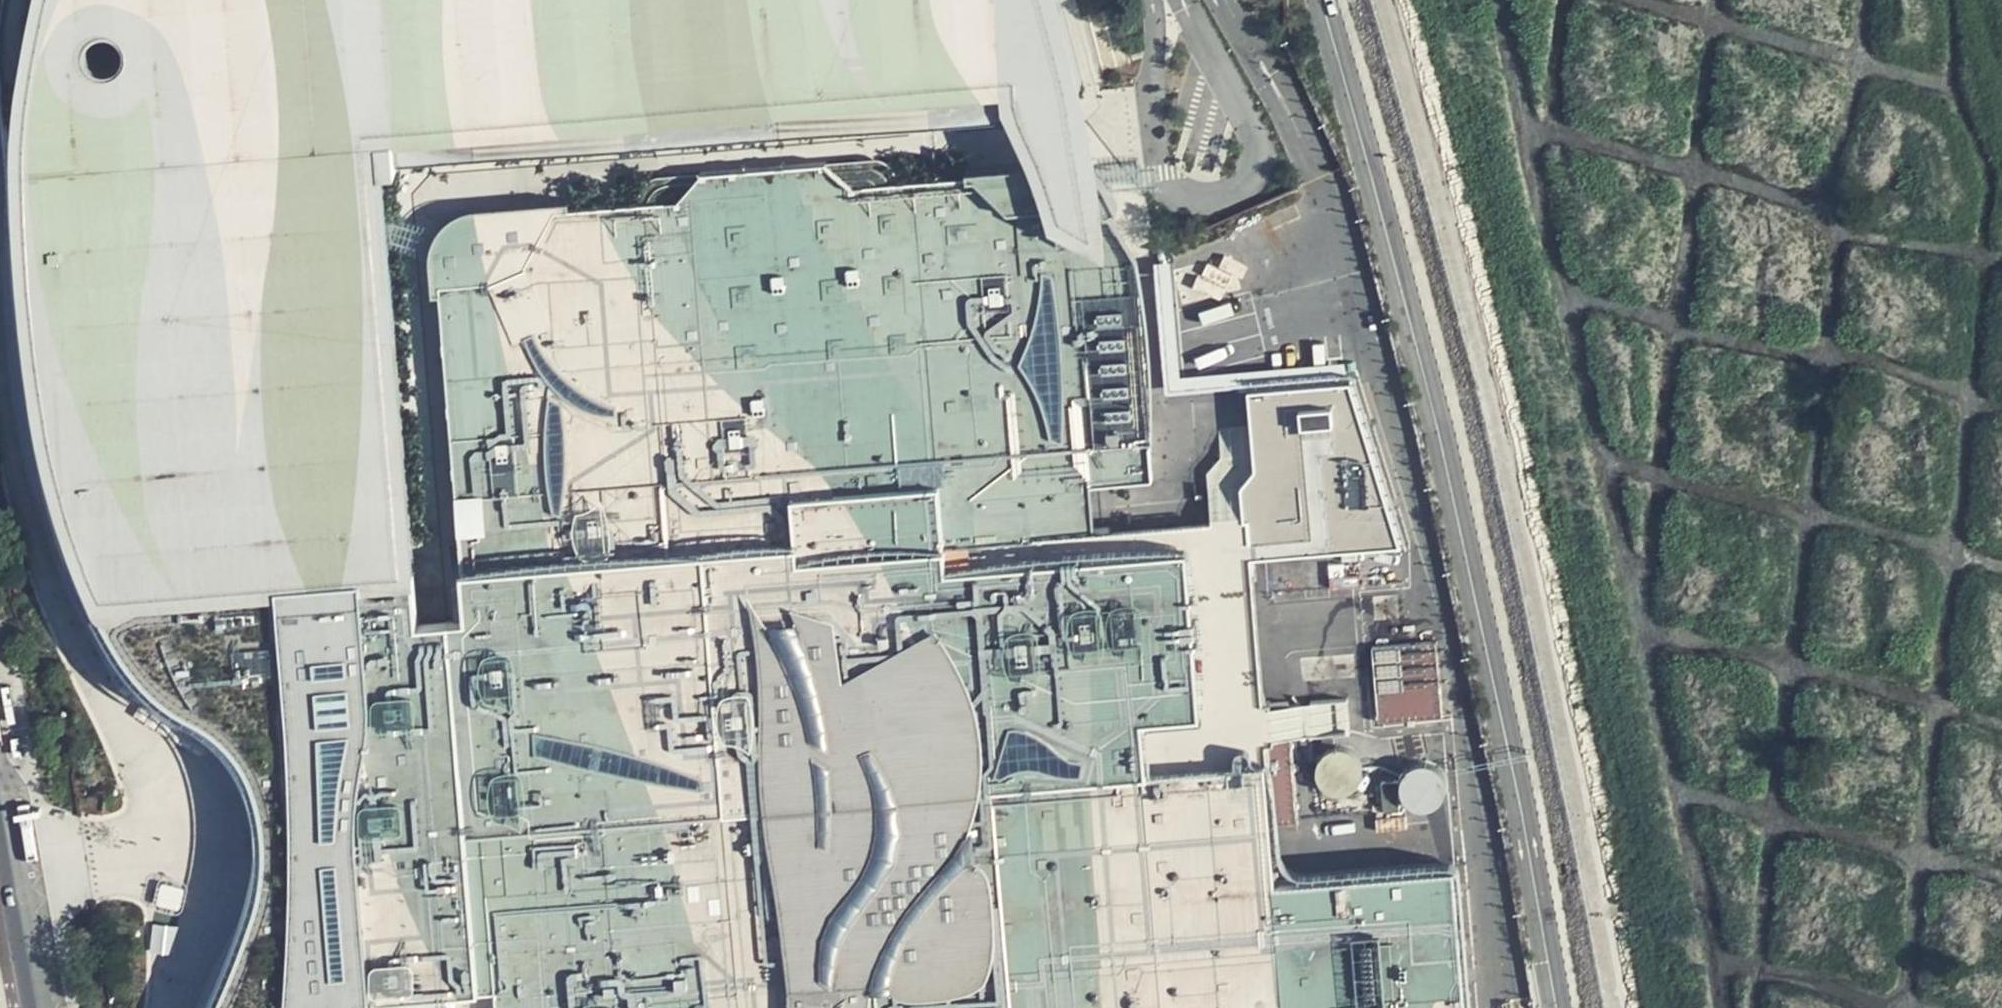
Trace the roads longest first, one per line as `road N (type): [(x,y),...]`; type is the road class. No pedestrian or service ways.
road 1 (tertiary): [(27,1007),(0,851)]

